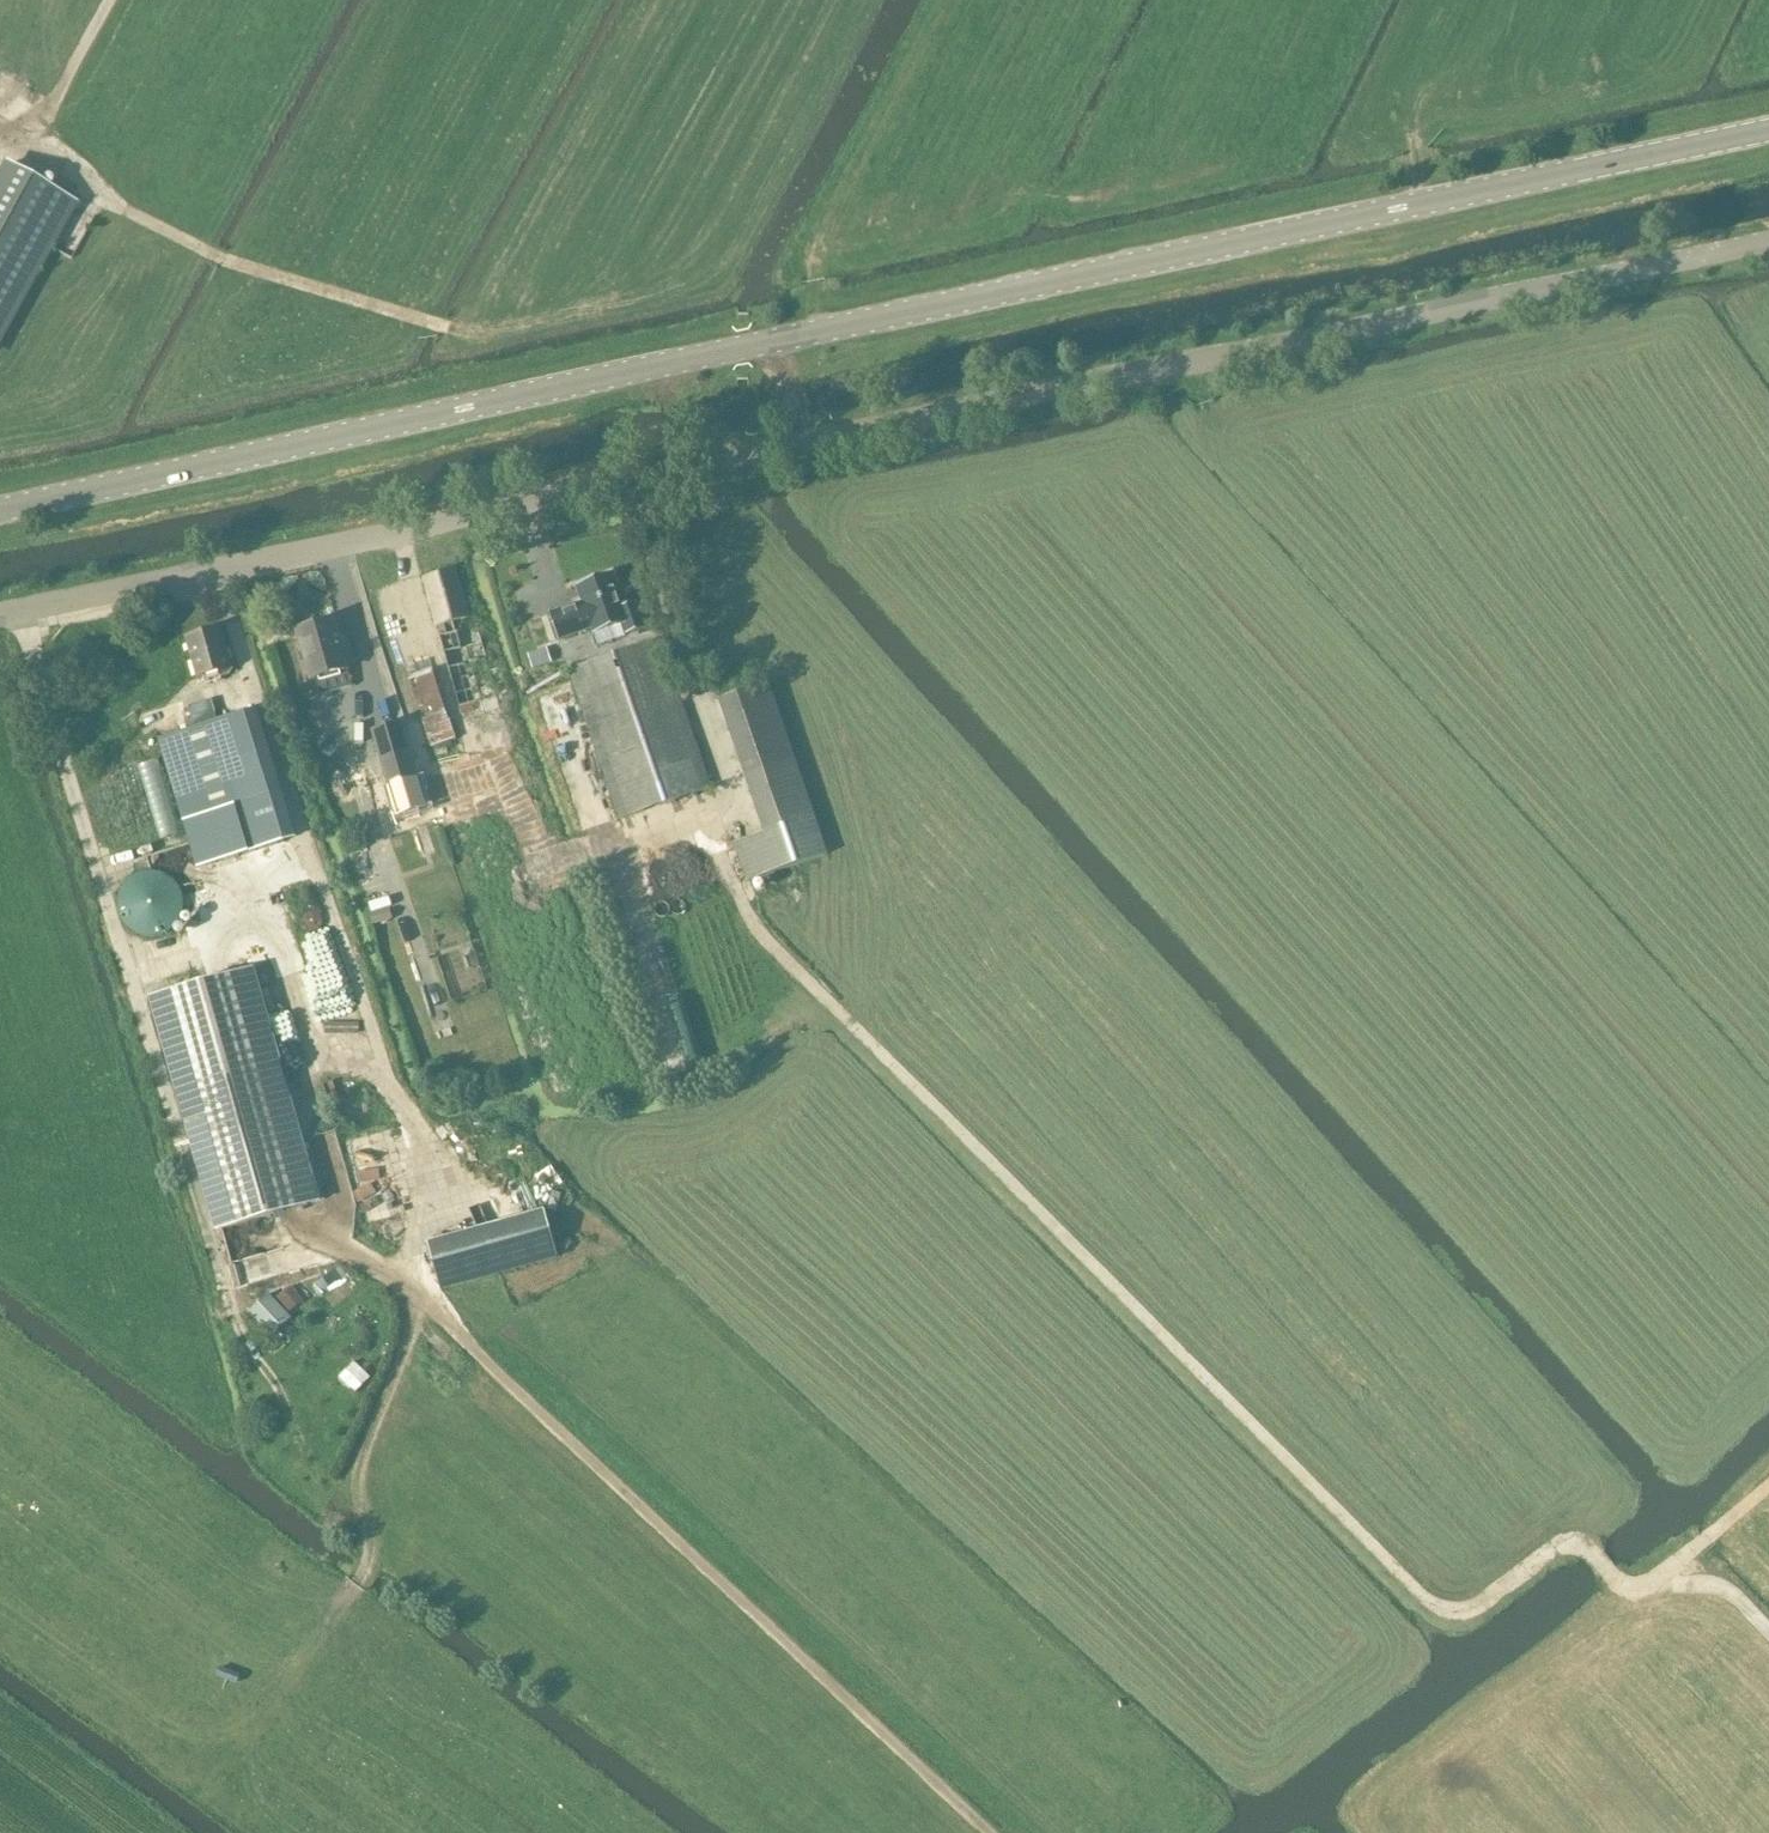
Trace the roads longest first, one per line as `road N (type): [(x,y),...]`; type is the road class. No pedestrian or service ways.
road 1 (track): [(661,472),(745,790),(708,813),(749,924),(1449,1599),(1481,1608),(1564,1538),(1622,1589),(1660,1580),(1708,1536),(1768,1602)]
road 2 (tertiary): [(1768,129),(0,508)]
road 3 (unclassified): [(0,614),(1768,242)]
road 4 (track): [(405,1286),(1013,1832)]
road 5 (track): [(0,119),(217,260),(444,328)]
road 6 (track): [(32,137),(110,0)]

